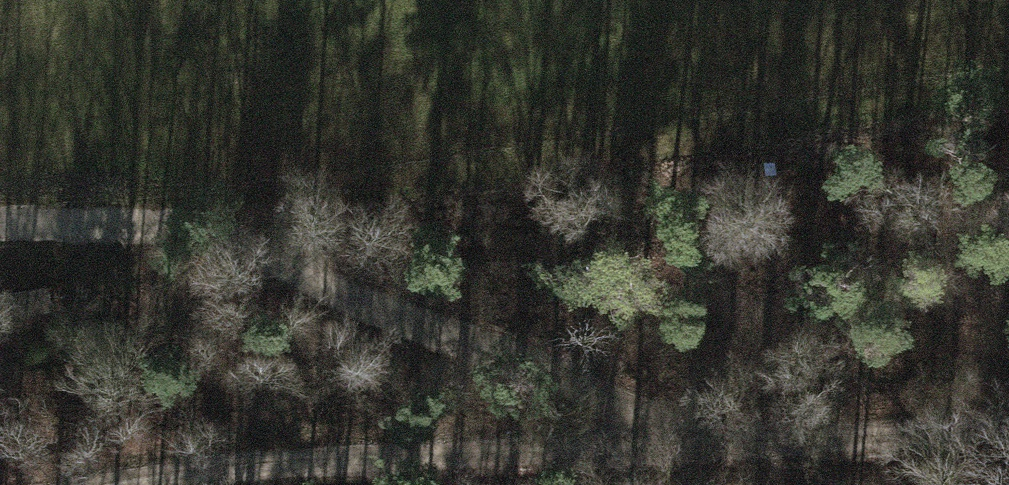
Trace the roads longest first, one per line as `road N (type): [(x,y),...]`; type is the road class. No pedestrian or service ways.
road 1 (track): [(135,484),(304,458),(848,436),(1008,420)]
road 2 (track): [(0,231),(101,225),(250,243),(472,327),(721,441)]

